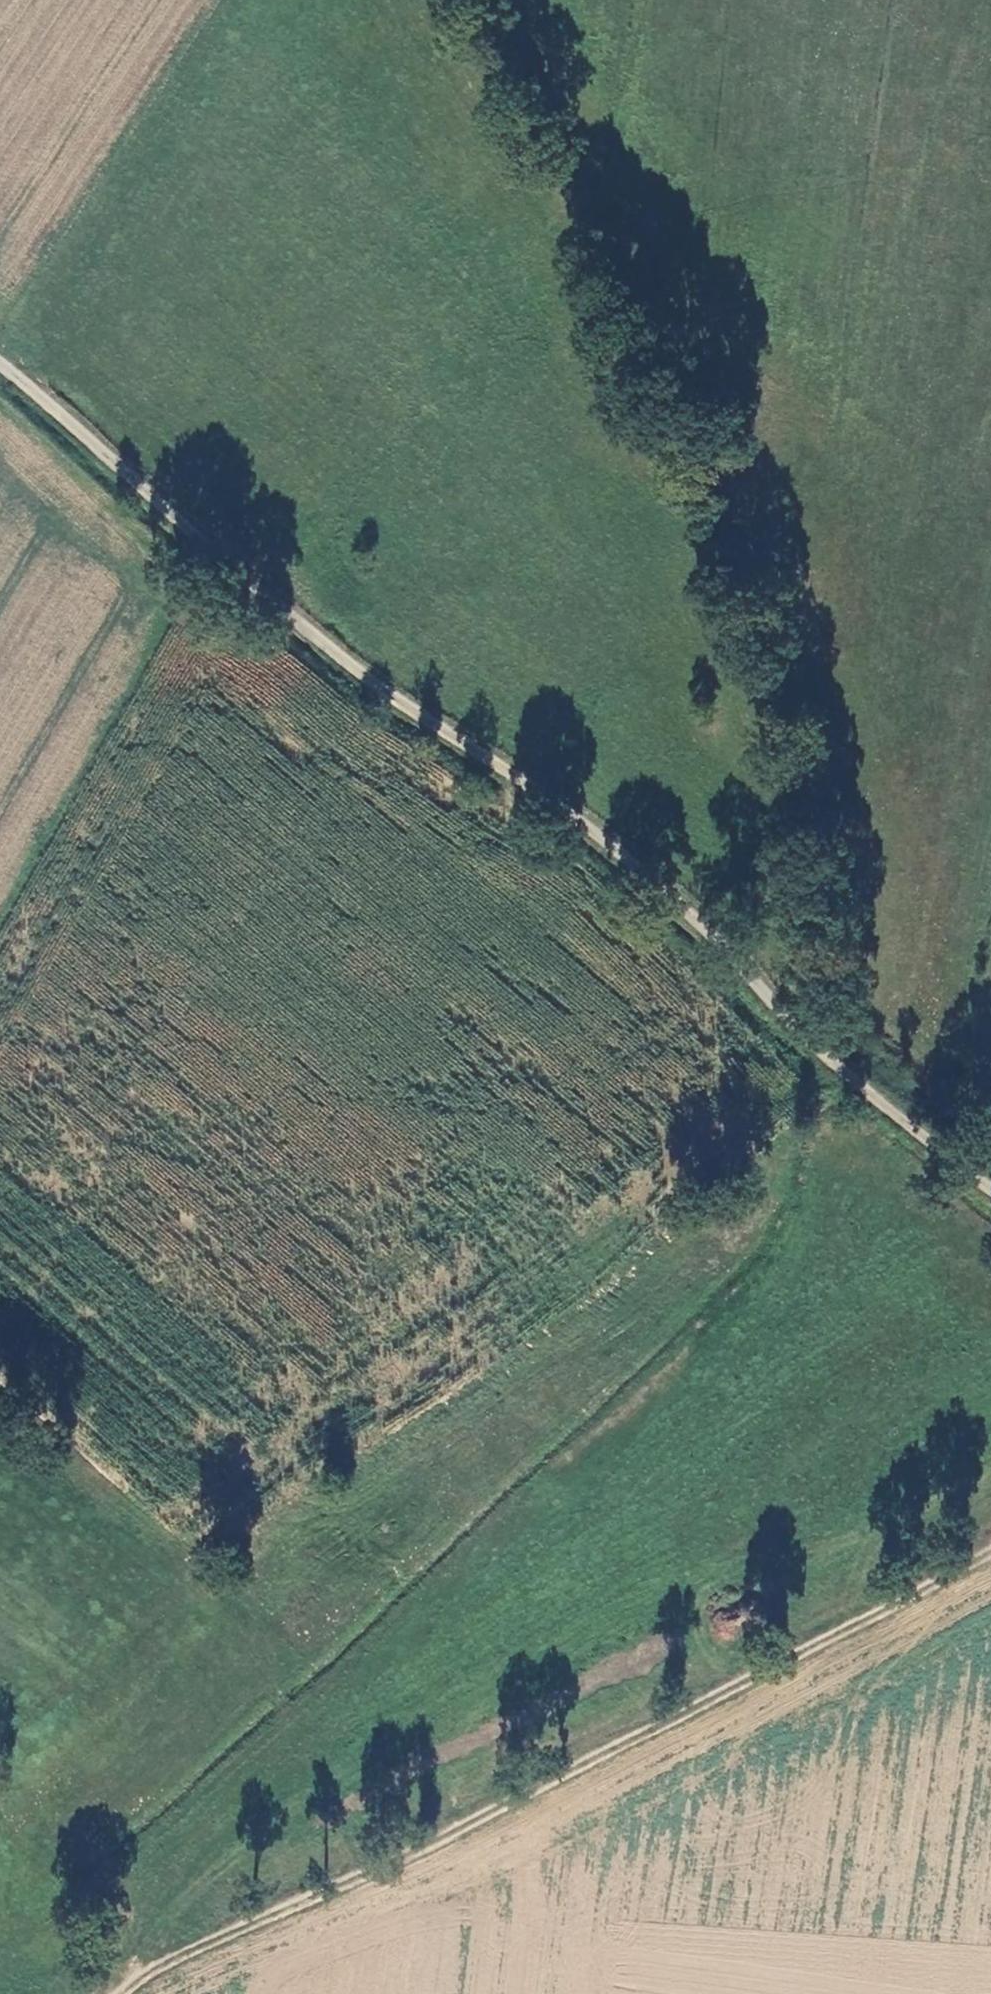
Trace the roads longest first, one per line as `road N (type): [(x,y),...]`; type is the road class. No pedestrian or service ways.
road 1 (track): [(0,370),(713,948),(990,1192)]
road 2 (track): [(990,1553),(134,1993)]

